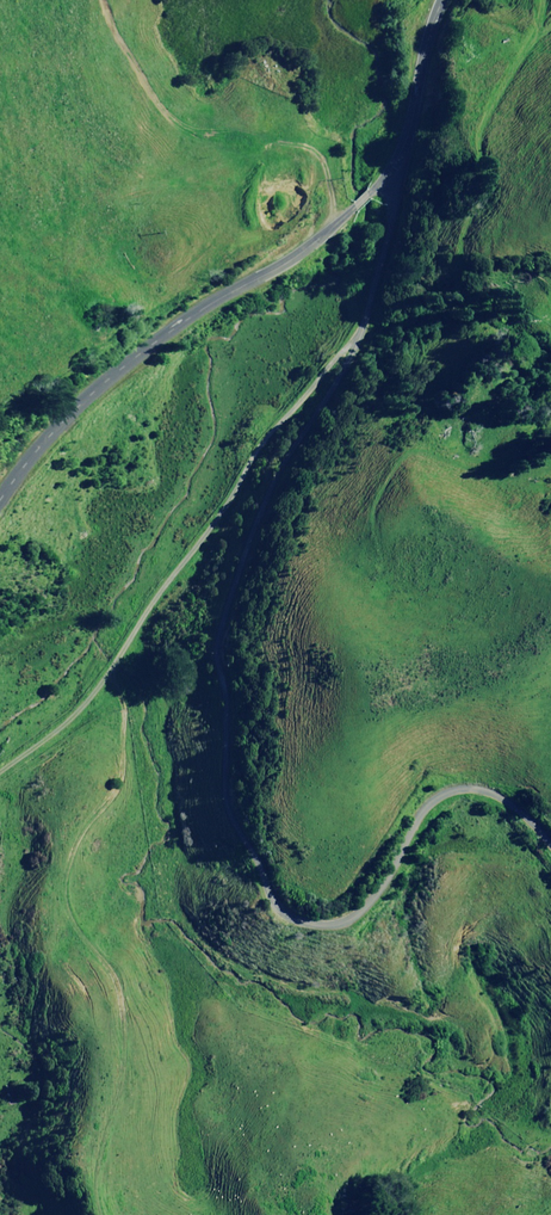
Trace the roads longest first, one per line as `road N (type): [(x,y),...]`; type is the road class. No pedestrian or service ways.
road 1 (unclassified): [(550,844),(478,788),(434,783),(339,914),(301,913),(273,898),(223,807),(217,645),(264,508),(344,378),(347,353)]
road 2 (residential): [(0,769),(109,673),(265,436),(347,353)]
road 3 (unclassified): [(0,501),(56,425),(244,279),(328,235),(390,174)]
road 4 (unclassified): [(347,353),(389,270),(396,200),(390,174)]
road 5 (unclassified): [(444,0),(409,146),(390,174)]

